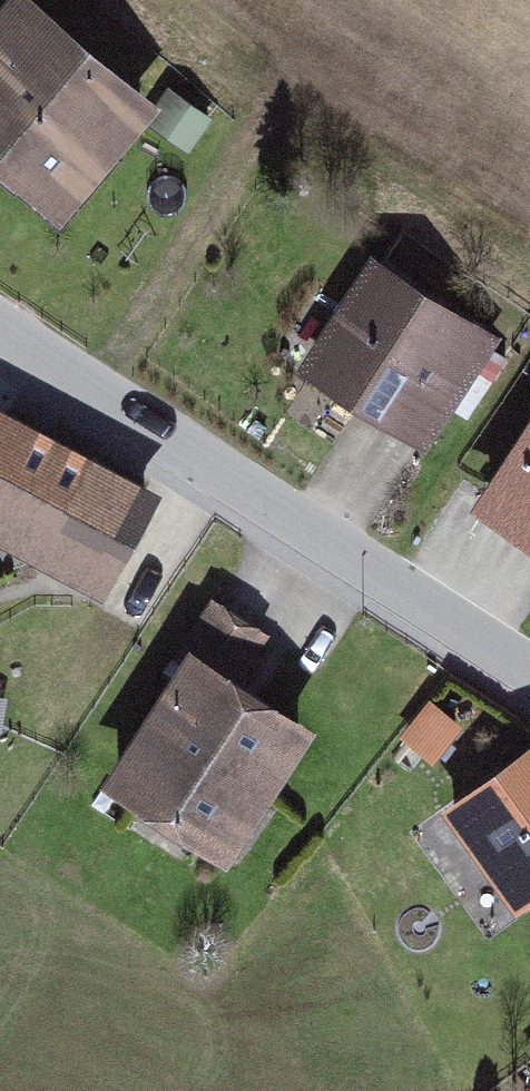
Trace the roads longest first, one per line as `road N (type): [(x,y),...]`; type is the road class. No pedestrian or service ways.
road 1 (residential): [(0,316),(529,663)]

